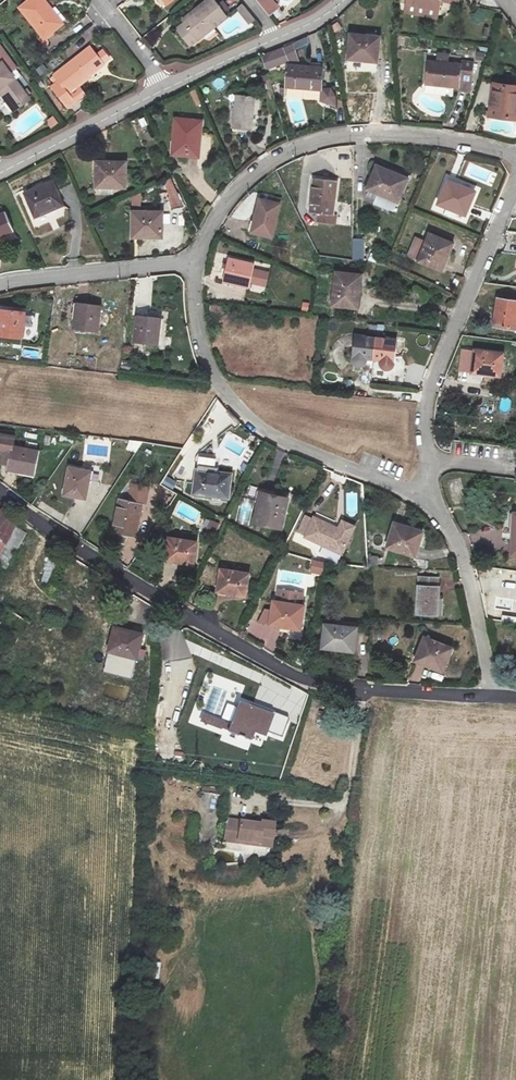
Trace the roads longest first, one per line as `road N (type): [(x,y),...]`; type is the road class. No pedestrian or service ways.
road 1 (residential): [(0,491),(184,614),(316,684),(490,698)]
road 2 (residential): [(195,259),(195,325),(216,387),(276,440),(435,502)]
road 3 (residential): [(515,159),(399,135),(310,143),(243,180),(195,259)]
road 4 (residential): [(435,502),(425,466),(427,396),(515,176)]
road 5 (residential): [(490,698),(455,544),(435,502)]
road 6 (residential): [(161,86),(288,32),(340,0)]
road 7 (residential): [(195,259),(0,283)]
road 8 (residential): [(0,169),(161,86)]

